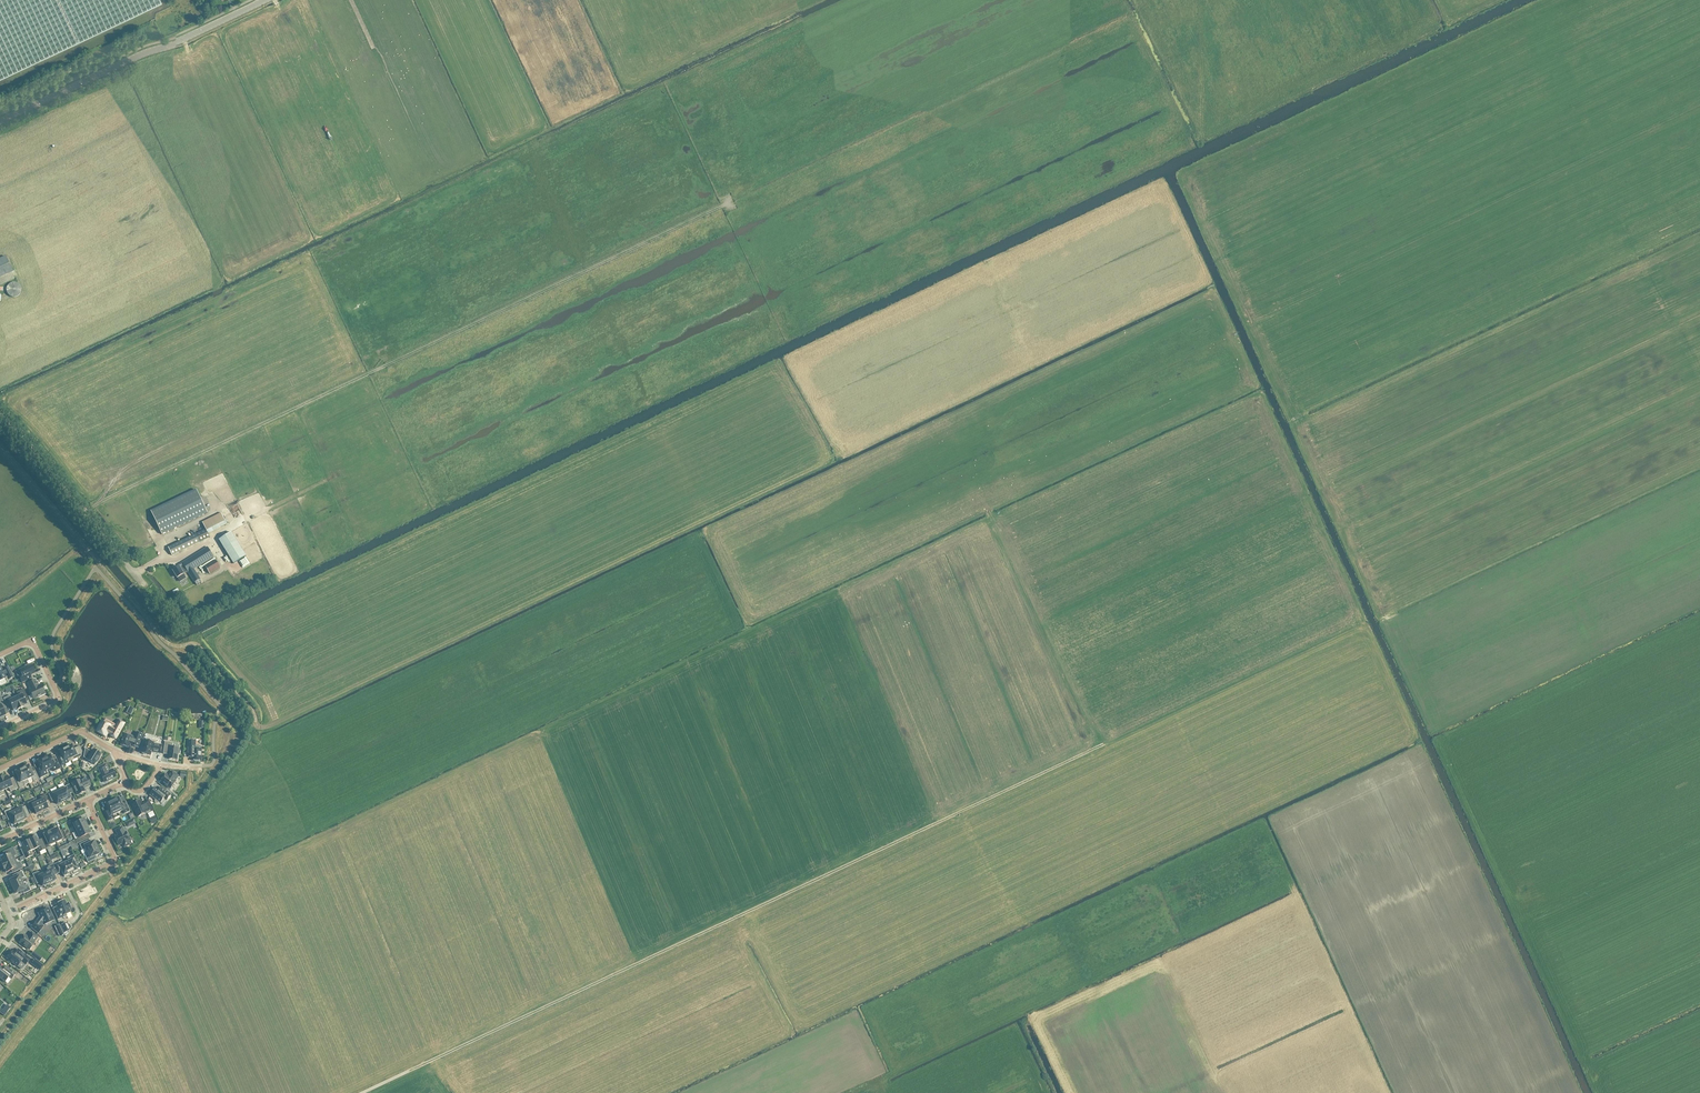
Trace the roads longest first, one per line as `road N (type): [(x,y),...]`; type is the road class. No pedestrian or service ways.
road 1 (unclassified): [(0,119),(260,0)]
road 2 (residential): [(87,799),(115,861),(7,911)]
road 3 (residential): [(0,654),(32,639),(59,698),(0,726)]
road 4 (residential): [(0,768),(82,729),(114,751)]

